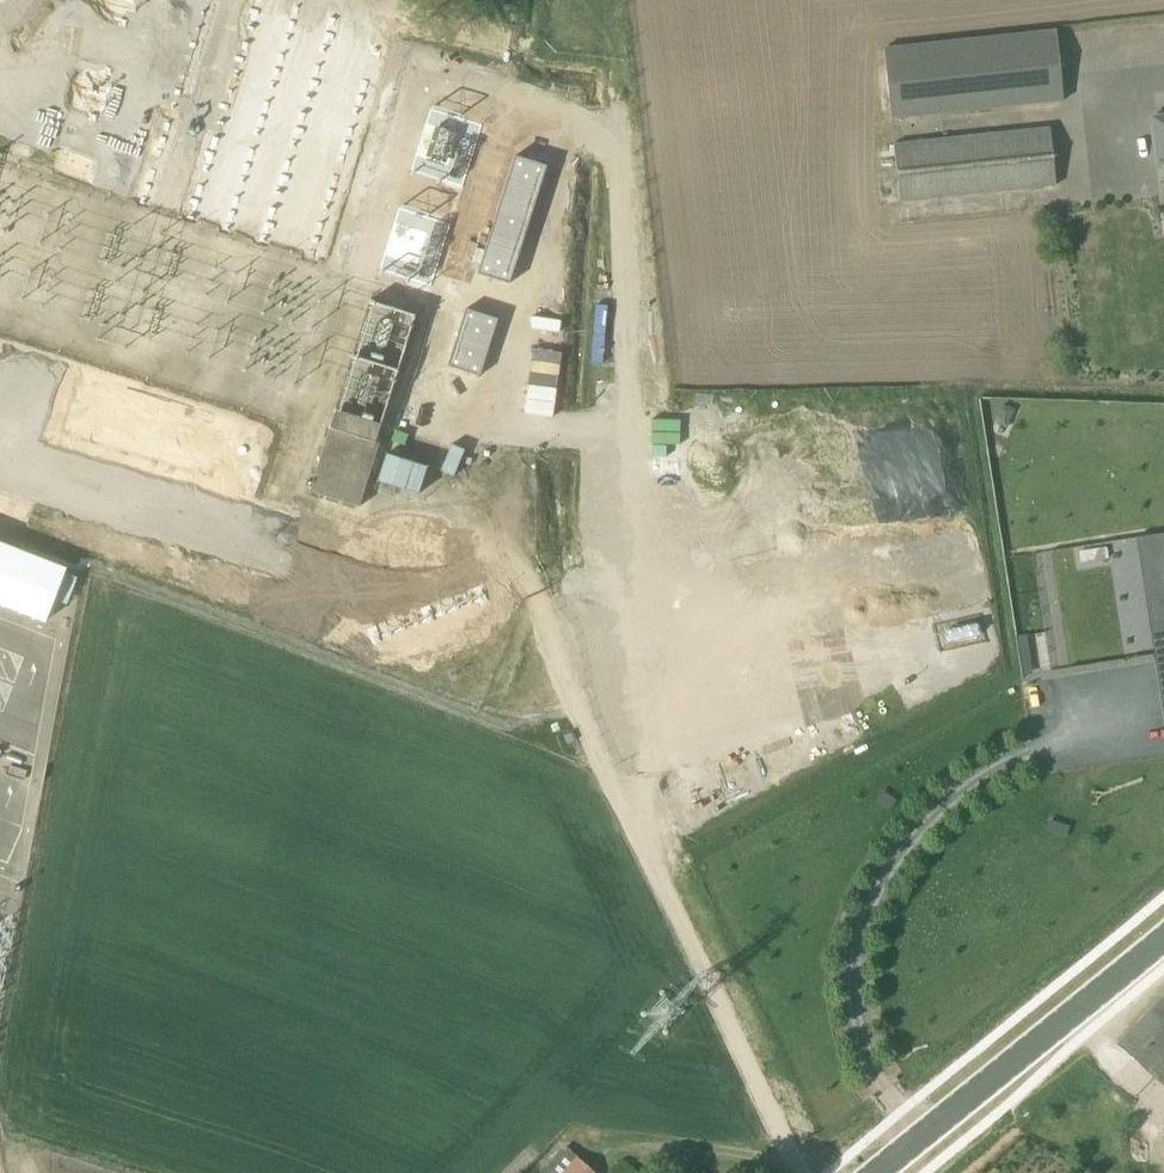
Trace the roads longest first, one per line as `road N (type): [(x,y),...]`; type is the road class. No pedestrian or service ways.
road 1 (secondary): [(881,1172),(1163,938)]

